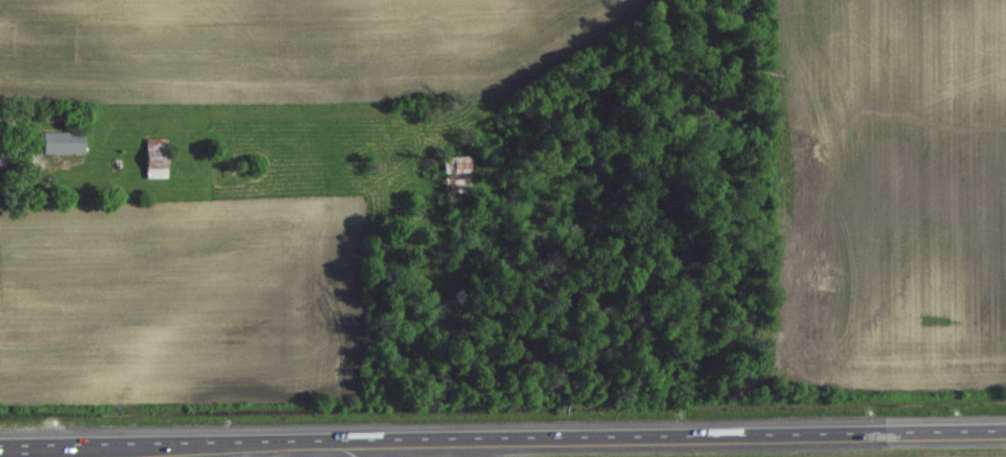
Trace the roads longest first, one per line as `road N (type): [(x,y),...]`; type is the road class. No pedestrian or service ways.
road 1 (motorway): [(1005,429),(0,445)]

